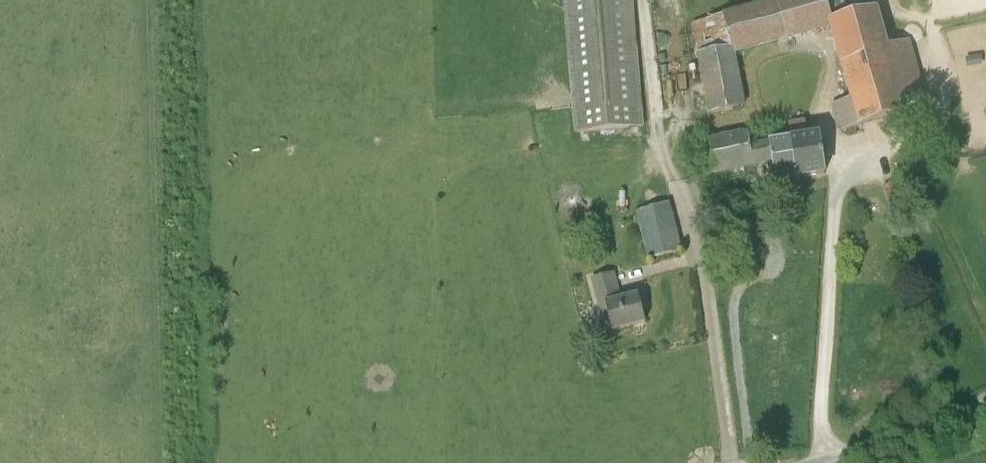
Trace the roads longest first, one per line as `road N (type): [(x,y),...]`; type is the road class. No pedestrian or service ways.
road 1 (unclassified): [(821,462),(985,399)]

